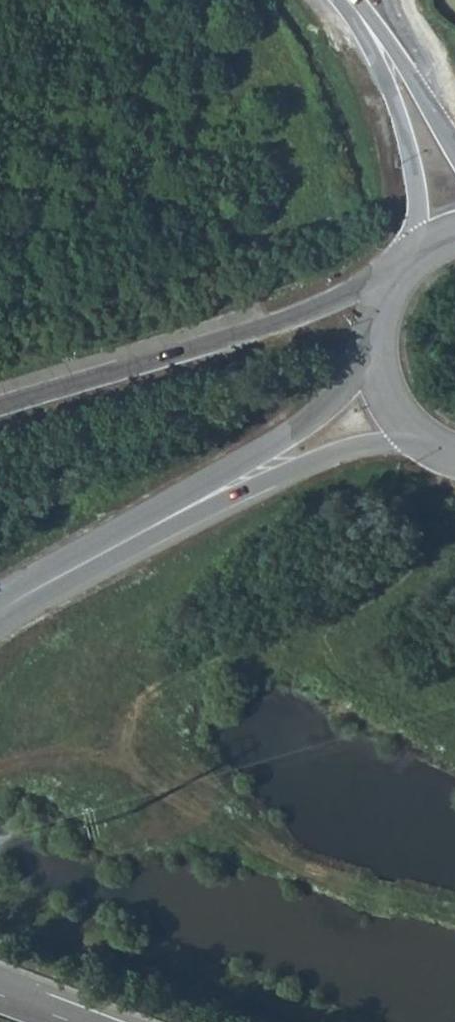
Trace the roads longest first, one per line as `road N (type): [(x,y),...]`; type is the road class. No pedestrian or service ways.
road 1 (trunk): [(400,288),(0,409)]
road 2 (tertiary): [(381,349),(286,445),(181,497),(125,541)]
road 3 (tertiary): [(125,541),(300,469),(419,438)]
road 4 (tertiary): [(361,16),(412,167),(422,263)]
road 5 (tertiary): [(454,150),(387,41),(361,16)]
road 6 (tertiary): [(125,541),(0,608)]

